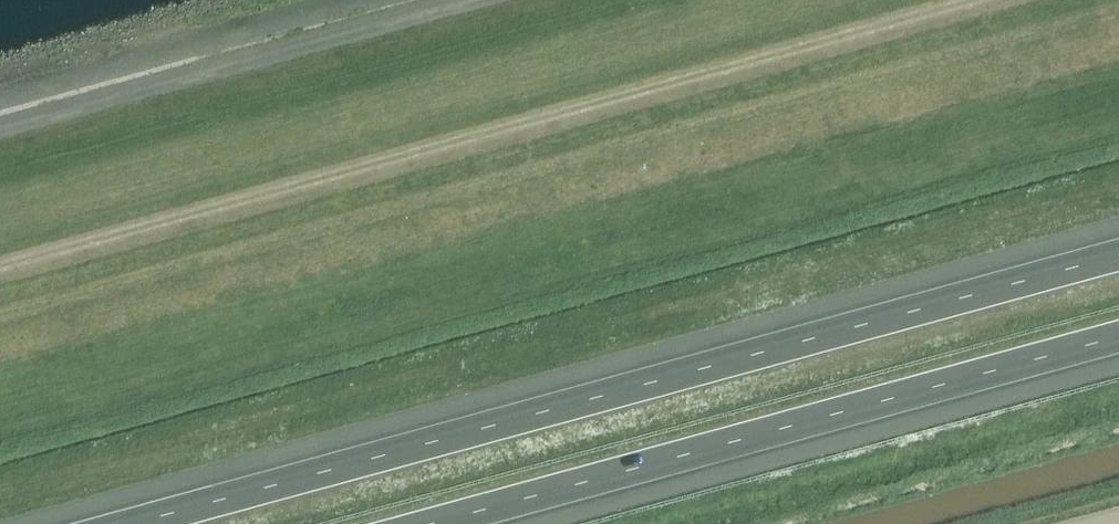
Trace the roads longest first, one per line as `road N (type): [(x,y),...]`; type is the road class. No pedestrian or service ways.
road 1 (motorway): [(1118,256),(134,523)]
road 2 (track): [(0,260),(940,0)]
road 3 (motorway): [(436,523),(1118,338)]

